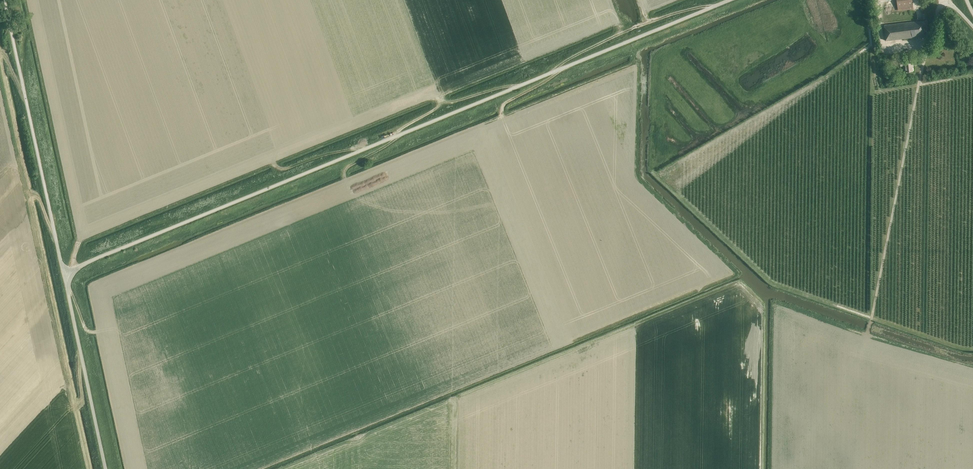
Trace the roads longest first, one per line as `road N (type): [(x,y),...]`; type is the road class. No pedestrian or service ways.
road 1 (unclassified): [(67,283),(82,265),(730,0)]
road 2 (unclassified): [(67,283),(4,0)]
road 3 (unclassified): [(105,468),(67,283)]

